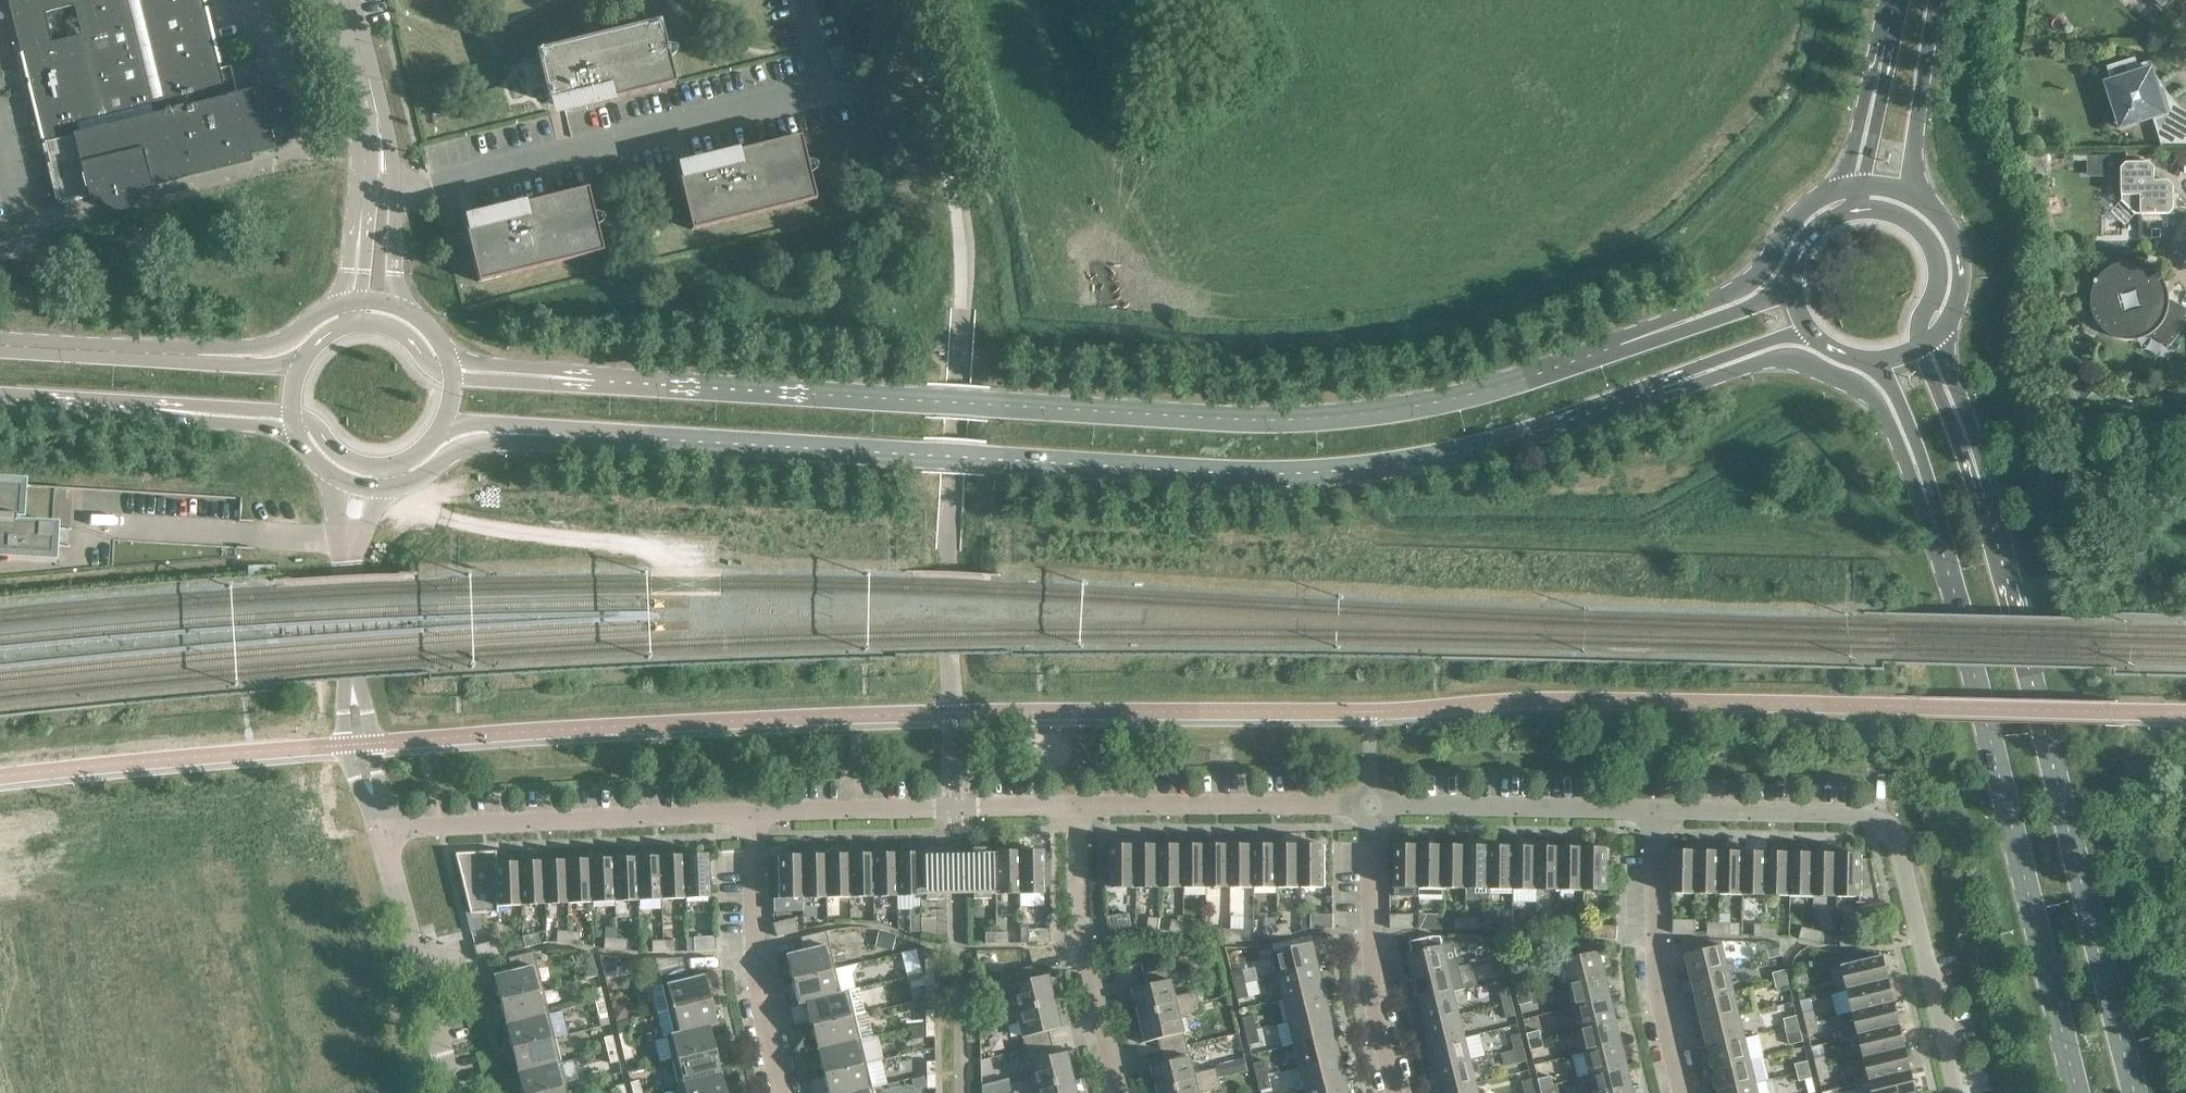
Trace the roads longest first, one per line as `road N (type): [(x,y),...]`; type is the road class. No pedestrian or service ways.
road 1 (secondary): [(541,434),(1251,474),(1333,472),(1523,436),(1651,392)]
road 2 (secondary): [(1664,330),(1510,386),(1407,410),(1298,419),(589,380)]
road 3 (secondary): [(2137,1092),(1980,478)]
road 4 (secondary): [(1927,504),(2073,1092)]
road 5 (unclassified): [(801,0),(822,90),(806,109),(434,192),(383,186)]
road 6 (residential): [(1959,1092),(1899,848),(1887,829),(1858,818),(1658,814)]
road 7 (residential): [(750,818),(383,835)]
road 8 (secondary): [(1651,392),(1775,359),(1818,366),(1880,404),(1927,504)]
road 9 (residential): [(1076,813),(750,818)]
road 10 (residential): [(1372,810),(1076,813)]
road 11 (residential): [(1658,814),(1372,810)]
road 12 (residential): [(1398,1092),(1376,1003),(1372,810)]
road 13 (residential): [(1118,1092),(1078,933),(1076,813)]
road 14 (residential): [(1684,1092),(1656,968),(1658,814)]
road 15 (residential): [(785,1092),(759,980),(750,818)]
road 16 (unclassified): [(451,1092),(383,835)]
road 17 (secondary): [(1839,190),(1798,217),(1762,272),(1664,330)]
road 18 (secondary): [(203,355),(0,343)]
road 19 (secondary): [(1919,199),(1915,142),(1935,0)]
road 20 (secondary): [(1922,348),(1921,323),(1937,283),(1933,250),(1900,214),(1851,209)]
road 21 (unclassified): [(383,186),(380,139),(347,0)]
road 22 (secondary): [(126,407),(163,419),(296,433)]
road 23 (secondary): [(1651,392),(1696,366),(1812,334)]
road 24 (secondary): [(383,488),(413,481),(465,445),(541,434)]
road 25 (secondary): [(126,407),(291,411)]
road 26 (secondary): [(1873,361),(1924,463),(1927,504)]
road 27 (secondary): [(1980,478),(1942,332)]
road 28 (secondary): [(1942,332),(1960,291),(1960,261),(1942,220),(1919,199)]
road 29 (secondary): [(1795,269),(1747,308),(1664,330)]
road 30 (secondary): [(589,380),(445,353)]
road 31 (secondary): [(1980,478),(1922,348)]
road 32 (secondary): [(1881,55),(1839,190)]
road 33 (unclassified): [(383,186),(358,216),(343,292),(329,308)]
road 34 (secondary): [(329,308),(275,344),(203,355)]
road 35 (unclassified): [(353,680),(349,544)]
road 36 (secondary): [(589,380),(453,379)]
road 37 (secondary): [(1881,55),(1883,92),(1861,186)]
road 38 (unclassified): [(353,680),(343,707),(345,745),(355,779),(373,799)]
road 39 (secondary): [(0,399),(126,407)]
road 40 (unclassified): [(373,799),(373,743),(353,680)]
road 41 (secondary): [(291,411),(349,461),(392,466)]
road 42 (secondary): [(453,379),(394,329),(352,323)]

